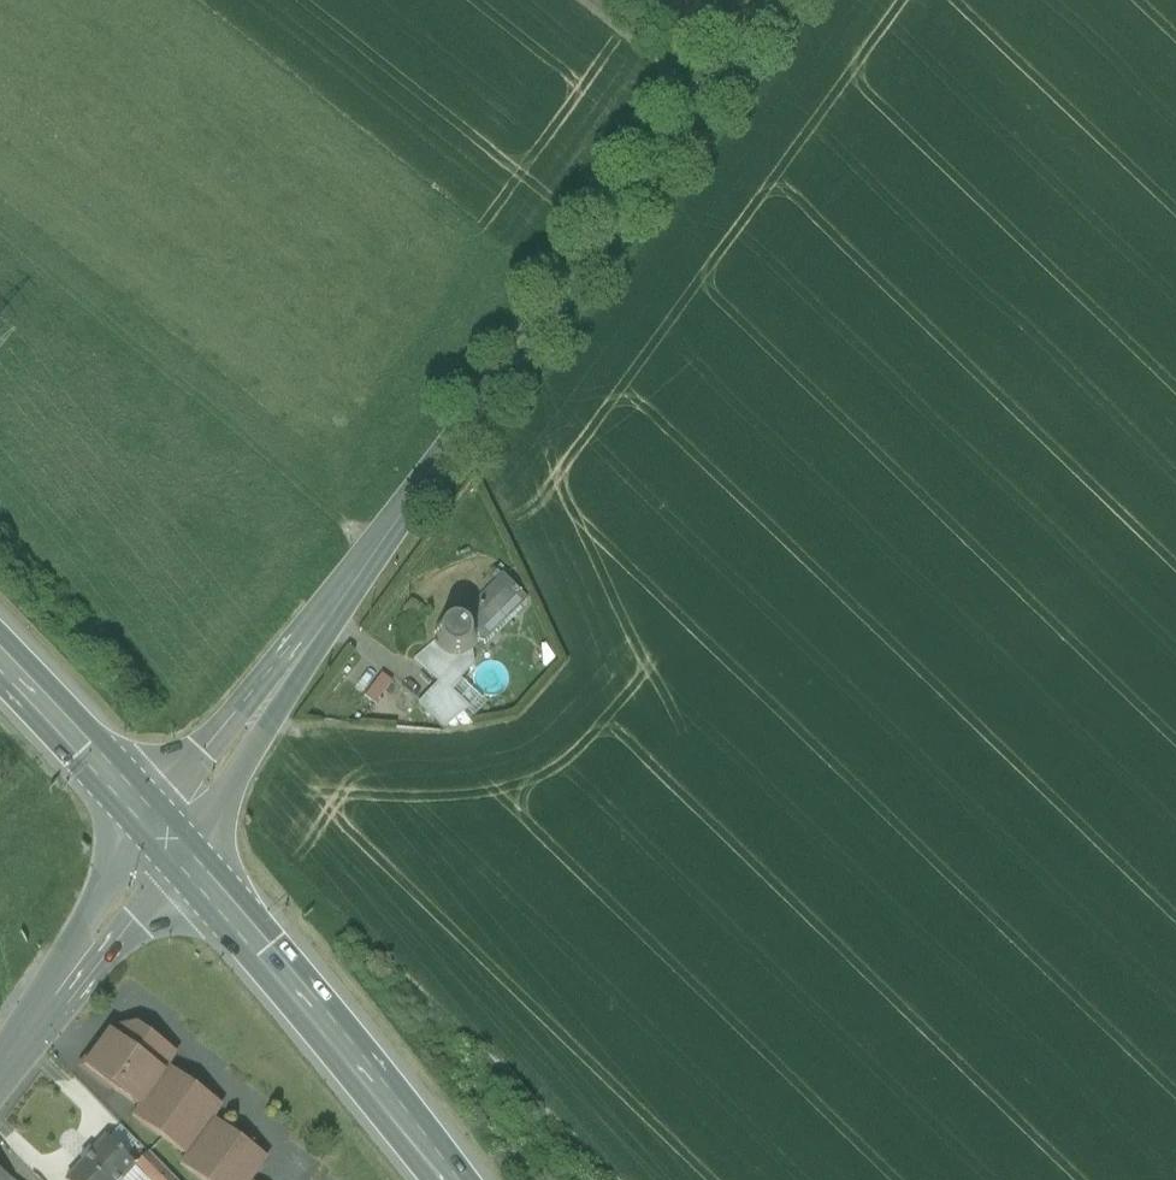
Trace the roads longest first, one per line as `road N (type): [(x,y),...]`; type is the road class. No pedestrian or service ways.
road 1 (secondary): [(775,0),(167,841)]
road 2 (primary): [(167,841),(449,1179)]
road 3 (tertiary): [(167,841),(0,1074)]
road 4 (primary): [(0,660),(167,841)]

